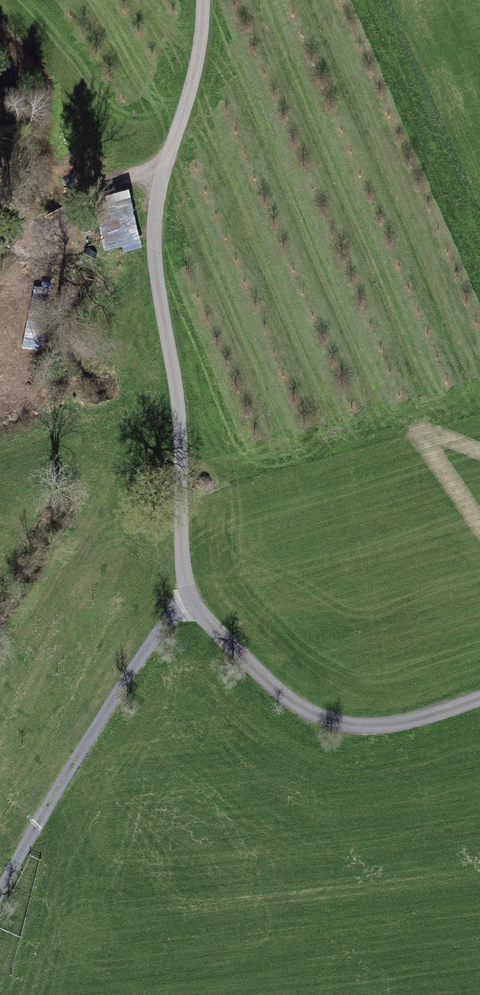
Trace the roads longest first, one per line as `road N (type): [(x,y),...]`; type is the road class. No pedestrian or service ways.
road 1 (track): [(203,0),(196,68),(156,218),(166,334),(189,426),(185,598)]
road 2 (track): [(185,598),(274,693),(329,725),(374,729),(479,700)]
road 3 (track): [(185,598),(96,716),(0,887)]
road 4 (track): [(0,220),(50,220),(119,178),(165,168)]

